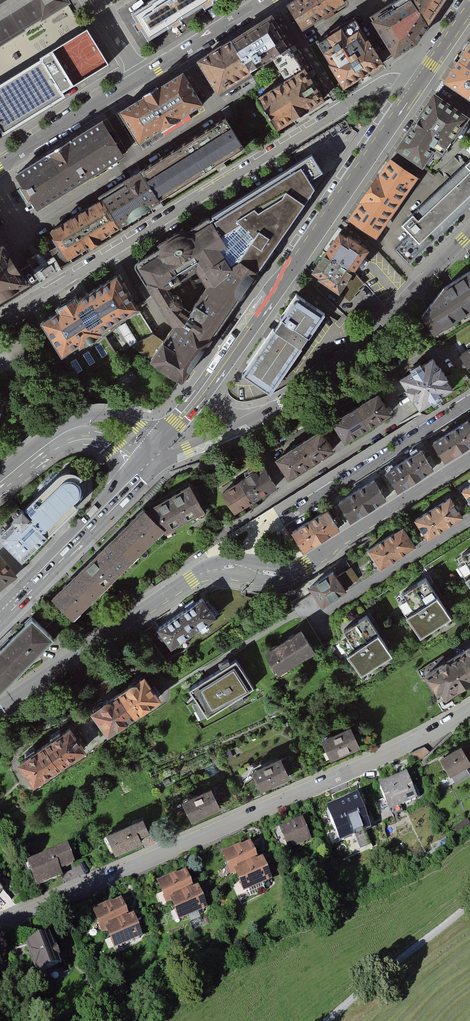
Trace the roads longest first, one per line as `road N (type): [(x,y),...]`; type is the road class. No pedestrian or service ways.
road 1 (residential): [(0,922),(469,710)]
road 2 (residential): [(414,88),(386,81),(0,319)]
road 3 (secondary): [(414,88),(204,391)]
road 4 (tertiary): [(245,423),(332,371),(469,234)]
road 5 (tertiary): [(0,707),(191,579),(245,567)]
road 6 (residential): [(245,567),(265,530),(469,403)]
road 7 (tertiary): [(469,459),(295,570),(245,567)]
road 8 (secondary): [(141,470),(0,618)]
road 9 (residential): [(309,605),(318,617),(469,520)]
road 10 (secondary): [(162,441),(122,419),(64,422),(0,475)]
road 11 (track): [(469,904),(327,1020)]
road 12 (residential): [(0,167),(142,78)]
road 13 (secondary): [(0,491),(77,441),(107,444),(141,470)]
road 14 (residential): [(142,78),(261,5)]

